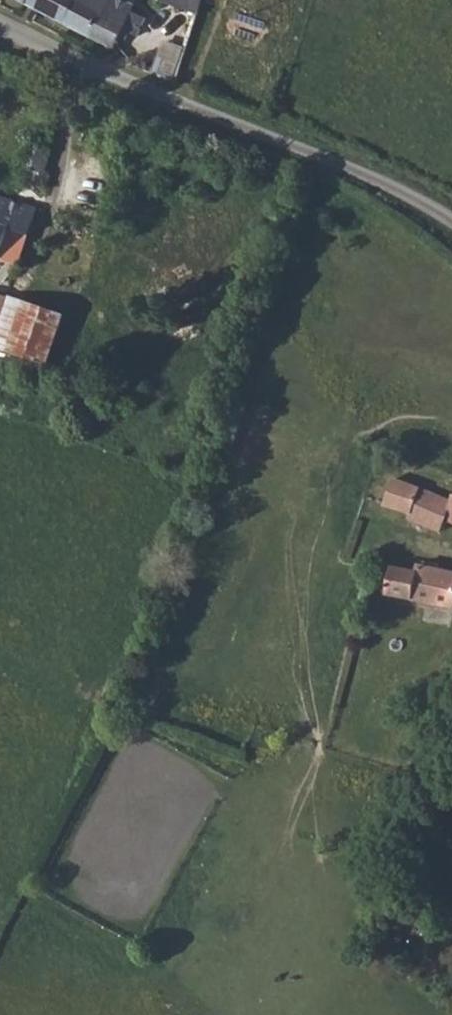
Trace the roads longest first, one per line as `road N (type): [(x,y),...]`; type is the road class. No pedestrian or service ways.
road 1 (unclassified): [(451,225),(416,201),(0,28)]

